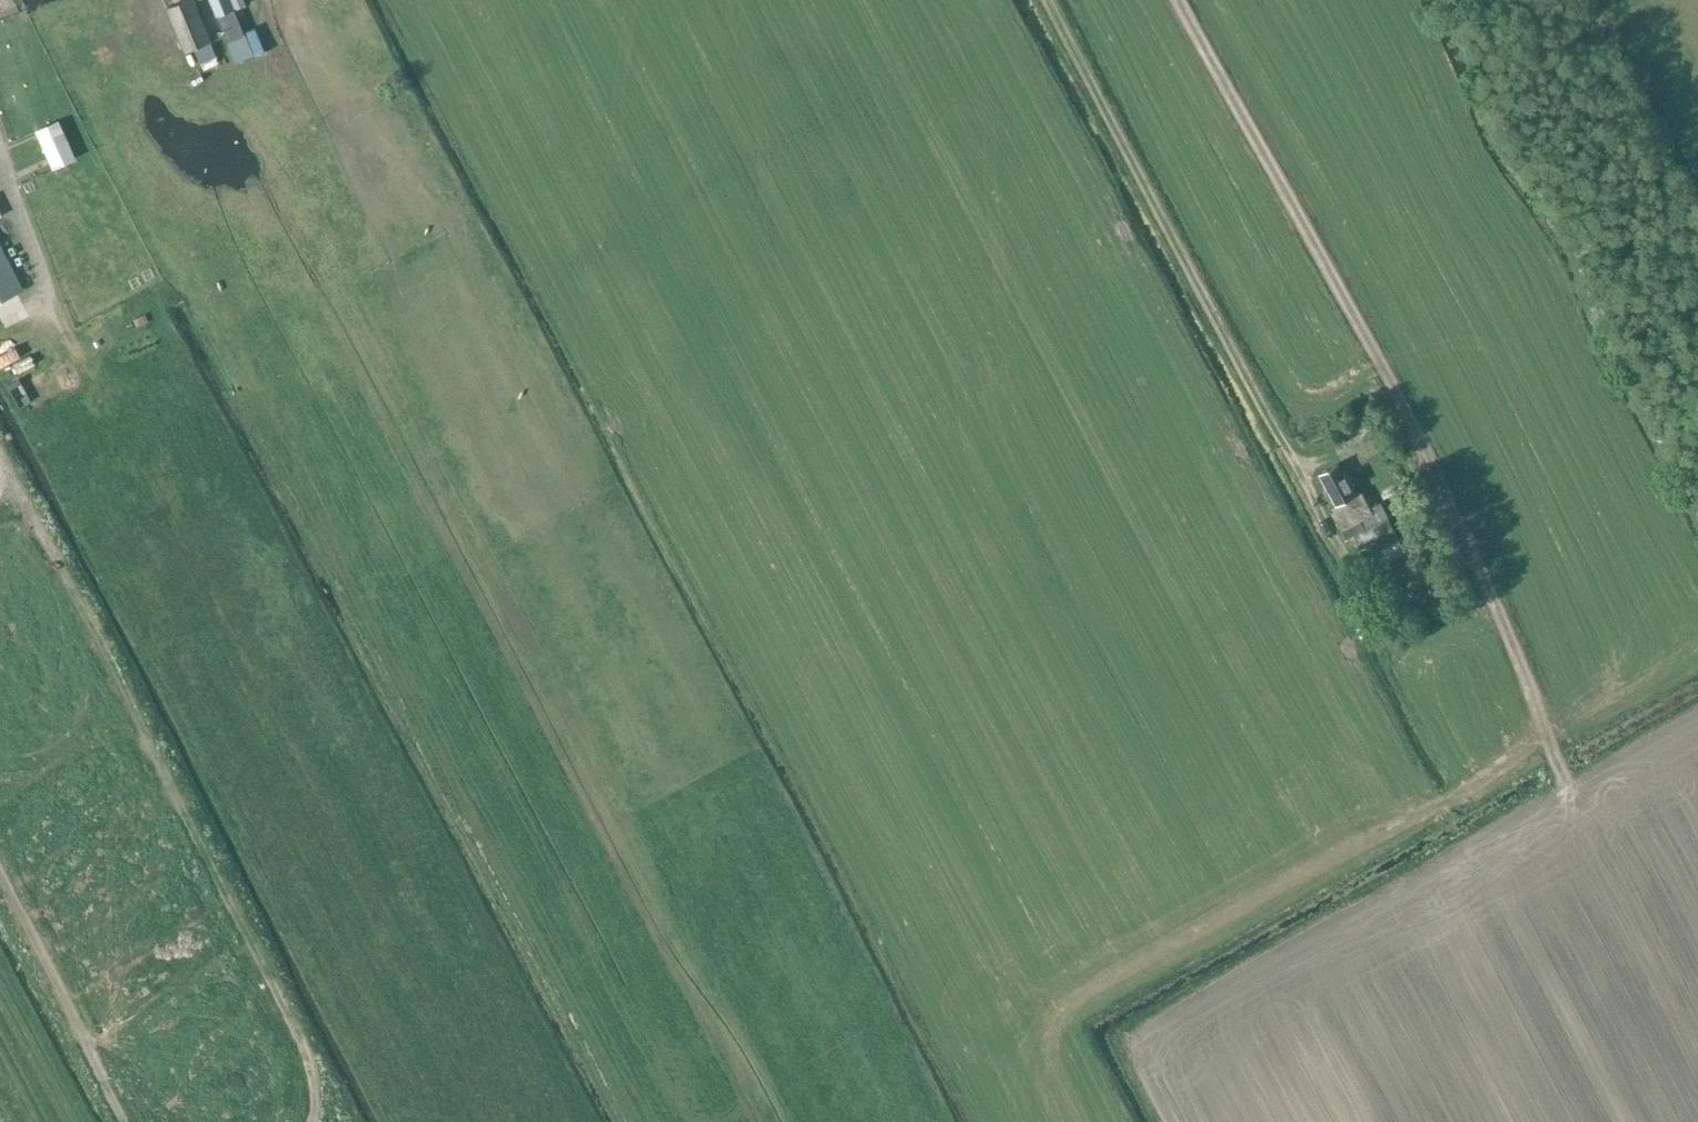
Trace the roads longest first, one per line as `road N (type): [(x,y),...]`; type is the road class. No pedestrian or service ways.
road 1 (track): [(1181,0),(1482,567),(1561,773)]
road 2 (track): [(1050,0),(1309,486)]

